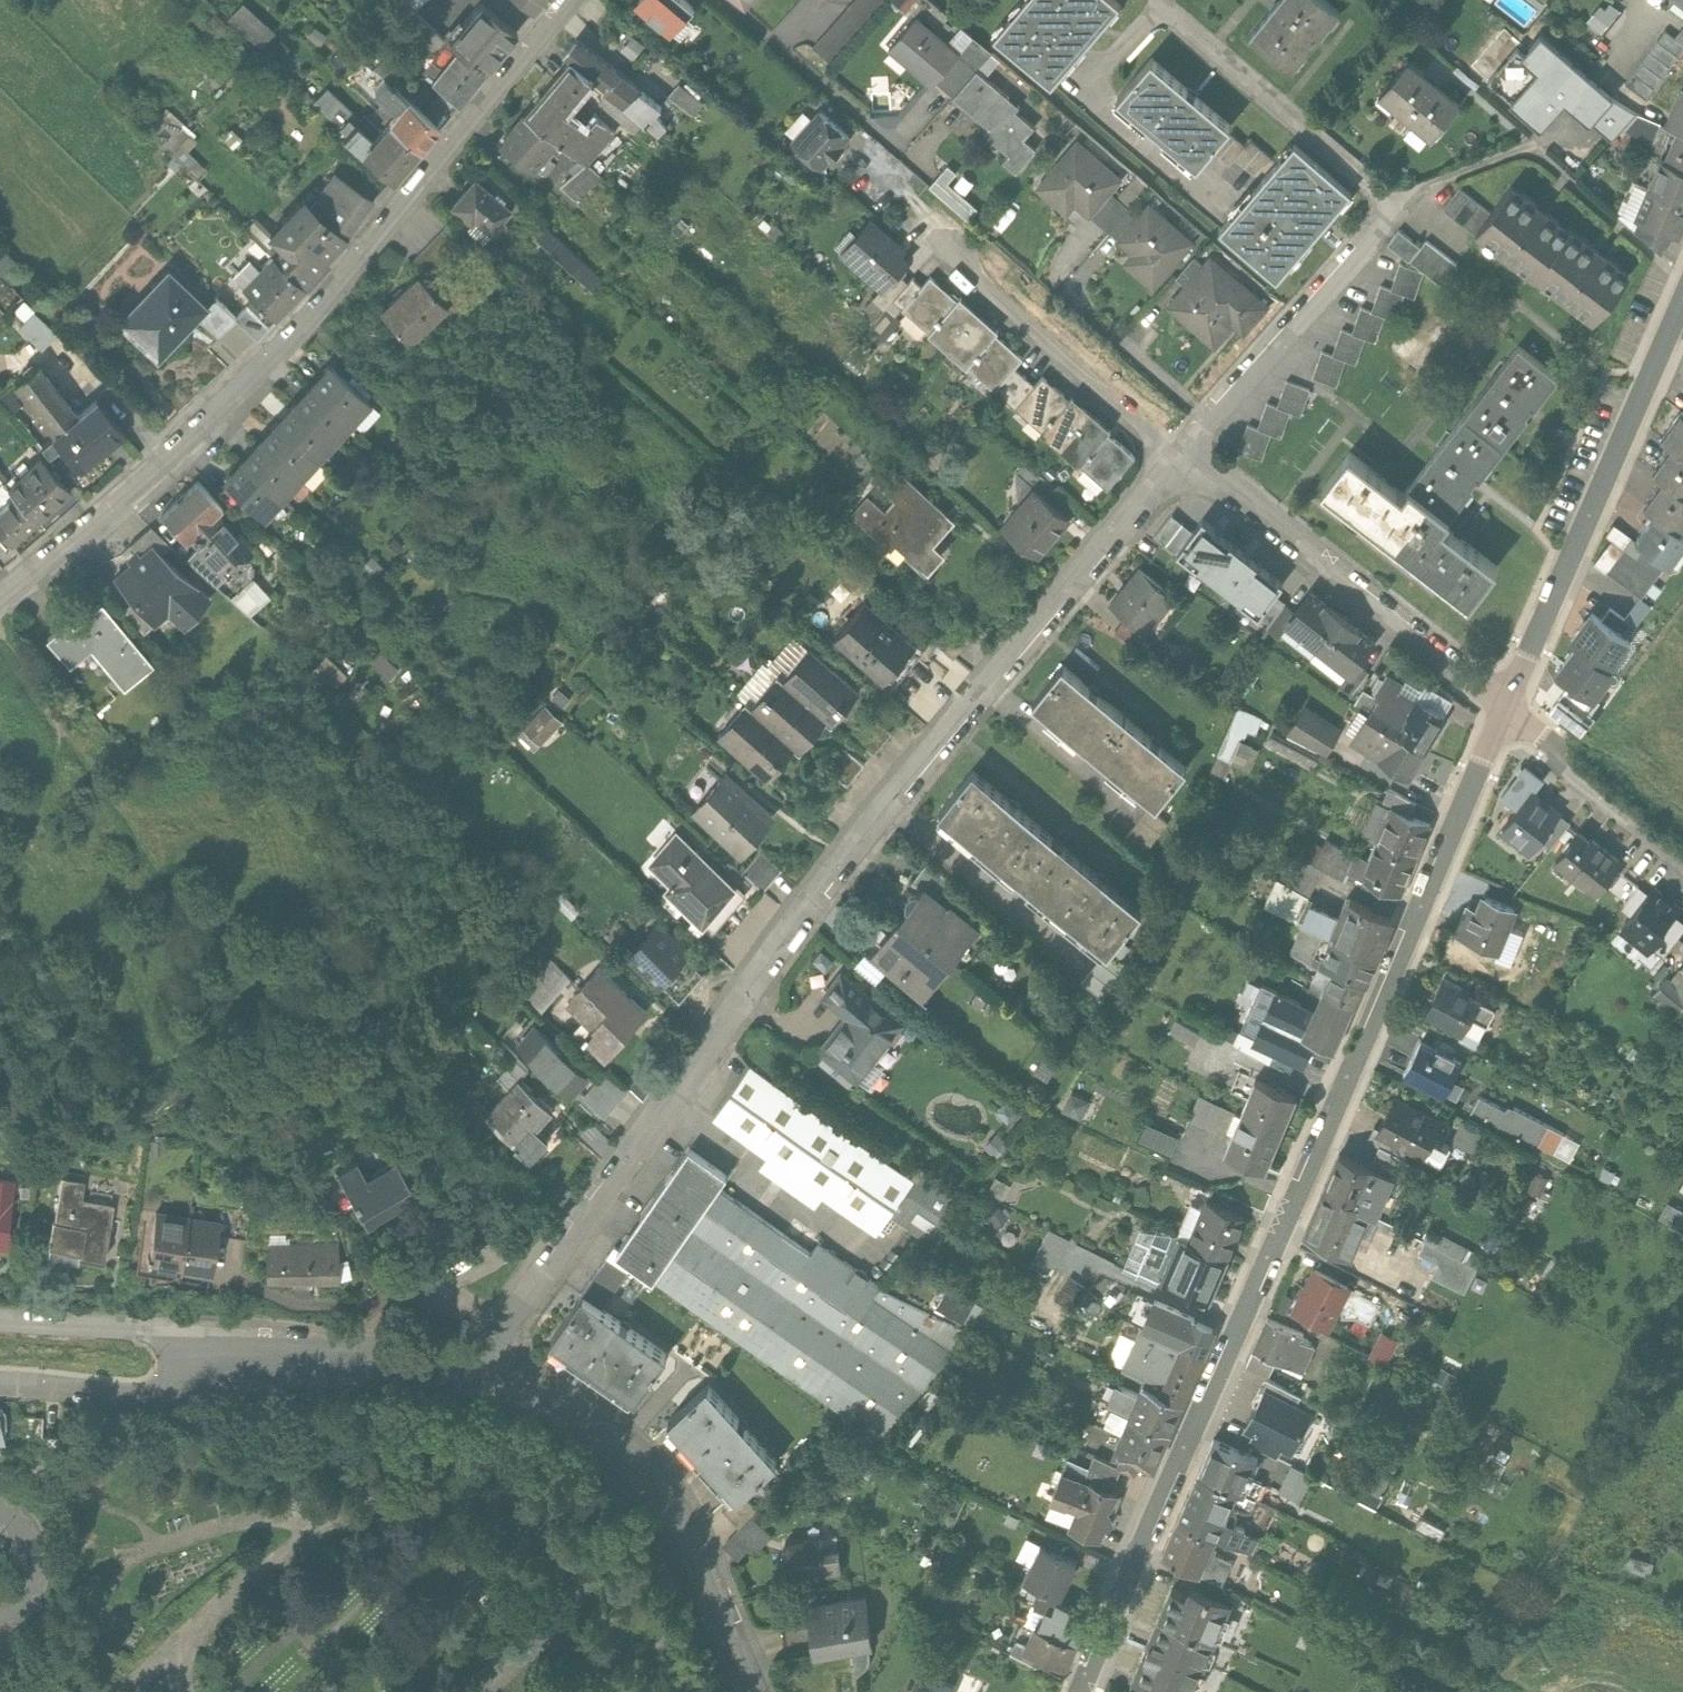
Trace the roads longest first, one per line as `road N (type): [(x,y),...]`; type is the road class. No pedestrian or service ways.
road 1 (residential): [(482,1358),(835,865),(1186,453)]
road 2 (residential): [(1079,1691),(1501,714)]
road 3 (residential): [(570,0),(306,323),(163,460),(0,595)]
road 4 (residential): [(1186,453),(1397,204),(1167,6)]
road 5 (residential): [(482,1358),(569,1388),(663,1480),(689,1521),(758,1691)]
road 6 (residential): [(1501,714),(1682,309)]
road 7 (residential): [(1186,453),(1501,714)]
road 8 (track): [(1397,204),(1414,189),(1534,145),(1682,280)]
road 9 (residential): [(1186,453),(946,247)]
road 10 (residential): [(205,1326),(482,1358)]
road 11 (residential): [(1501,714),(1682,858)]
road 12 (residential): [(0,1374),(128,1382),(170,1373),(205,1326)]
road 13 (residential): [(0,1310),(205,1326)]
road 14 (unclassified): [(0,1521),(33,1531),(49,1578),(20,1620),(0,1627)]

